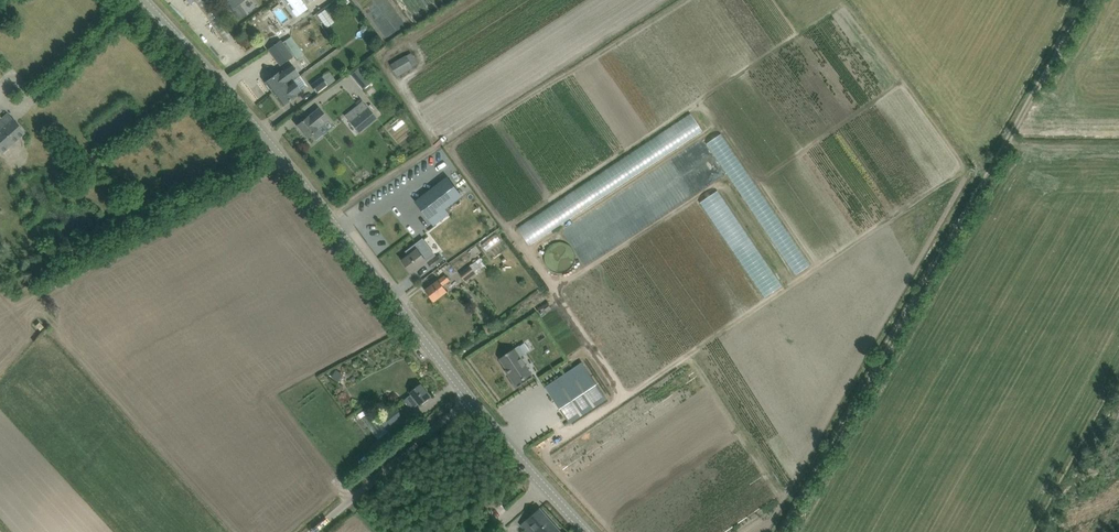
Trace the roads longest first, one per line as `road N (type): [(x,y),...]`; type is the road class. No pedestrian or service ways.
road 1 (tertiary): [(470,401),(197,57),(142,0)]
road 2 (unclassified): [(312,531),(470,401)]
road 3 (tertiary): [(586,531),(470,401)]

